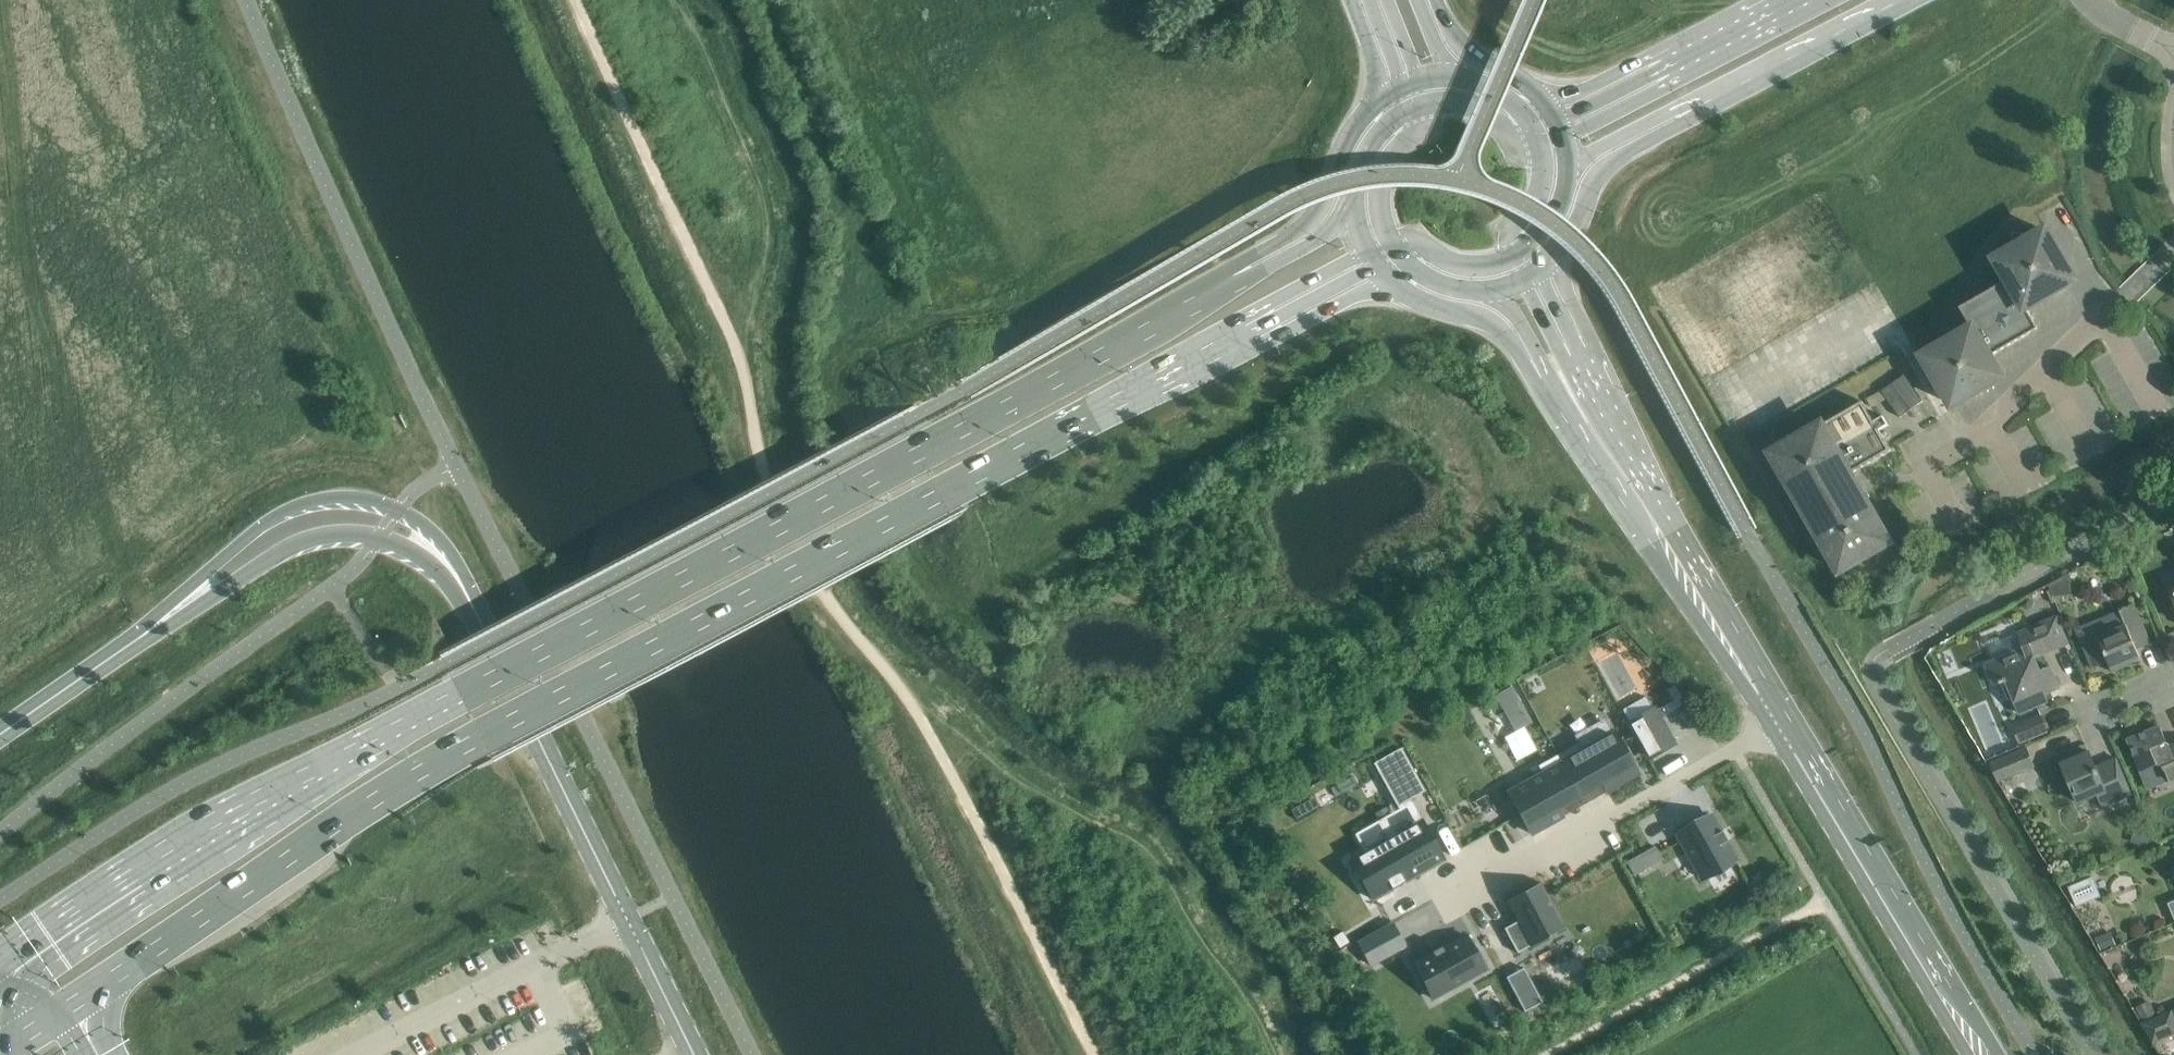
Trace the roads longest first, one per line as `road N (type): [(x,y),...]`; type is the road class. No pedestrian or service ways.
road 1 (secondary): [(1217,288),(227,816),(0,965)]
road 2 (secondary): [(65,1009),(480,737),(1237,337)]
road 3 (residential): [(751,1054),(455,465),(251,0)]
road 4 (unclassified): [(481,613),(696,1054)]
road 5 (tertiary): [(1553,396),(1776,729)]
road 6 (unclassified): [(481,613),(459,563),(437,537),(398,511),(356,500),(314,502),(274,517),(215,567),(189,602)]
road 7 (tertiary): [(1791,721),(1599,392)]
road 8 (residential): [(1776,729),(1450,900)]
road 9 (residential): [(2173,249),(1967,444),(1926,469)]
road 10 (unclassified): [(189,602),(306,544),(364,538),(408,553),(481,613)]
road 11 (secondary): [(1374,105),(1348,138),(1317,221),(1217,288)]
road 12 (secondary): [(1701,104),(1921,0)]
road 13 (unclassified): [(189,602),(0,734)]
road 14 (secondary): [(1558,255),(1601,171),(1701,104)]
road 15 (tertiary): [(1985,1054),(1881,882)]
road 16 (tertiary): [(1776,729),(1881,882)]
road 17 (tertiary): [(1881,882),(1791,721)]
road 18 (secondary): [(1237,337),(1264,343),(1381,289),(1401,289)]
road 19 (secondary): [(1567,186),(1579,161),(1604,145),(1671,109),(1701,104)]
road 20 (secondary): [(1684,58),(1649,57),(1567,96),(1532,89)]
road 21 (secondary): [(1355,210),(1331,235),(1217,288)]
road 22 (secondary): [(1237,337),(1250,316),(1369,253)]
road 23 (secondary): [(1237,337),(1380,269)]
road 24 (secondary): [(1424,105),(1421,131),(1383,180),(1381,211),(1394,246)]
road 25 (secondary): [(1684,58),(1667,84),(1563,138)]
road 26 (tertiary): [(1599,392),(1602,360),(1558,255)]
road 27 (secondary): [(1684,58),(1556,119)]
road 28 (tertiary): [(1599,392),(1573,375),(1524,278)]
road 29 (tertiary): [(1599,392),(1541,269)]
road 30 (secondary): [(1532,89),(1461,48),(1437,0)]
road 31 (secondary): [(1802,0),(1684,58)]
road 32 (secondary): [(1394,246),(1416,244),(1478,265),(1518,253)]
road 33 (secondary): [(1539,143),(1520,142),(1467,104),(1424,105)]
road 34 (tertiary): [(1488,289),(1528,334),(1553,396)]

